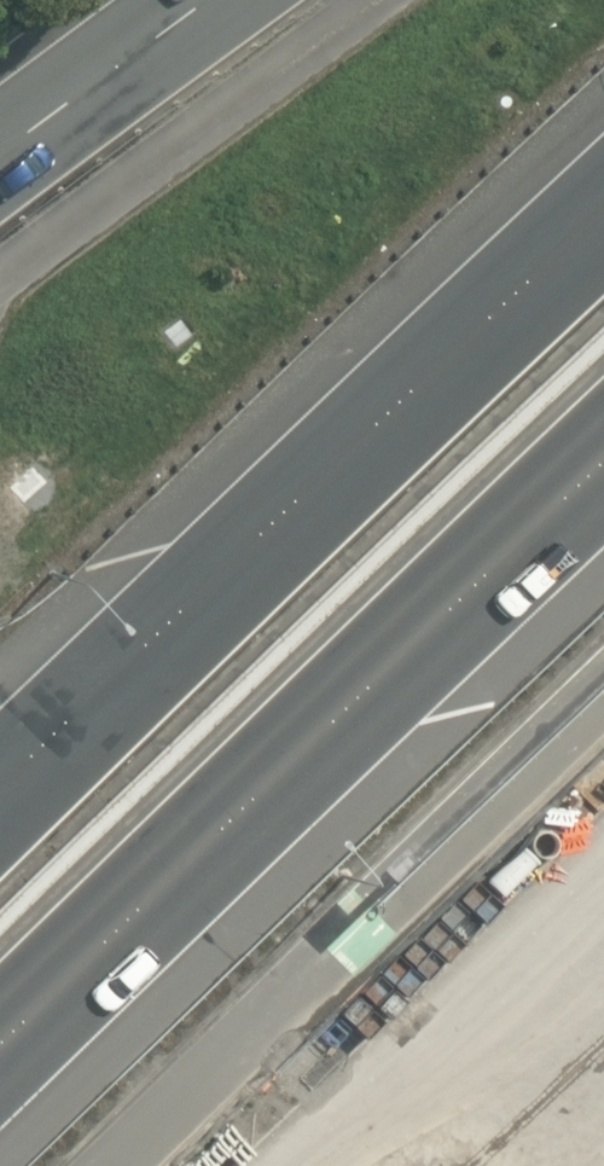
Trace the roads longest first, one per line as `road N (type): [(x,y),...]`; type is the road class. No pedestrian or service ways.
road 1 (trunk): [(603,456),(407,625),(0,1035)]
road 2 (motorway): [(0,771),(603,196)]
road 3 (trunk): [(0,127),(168,0)]

